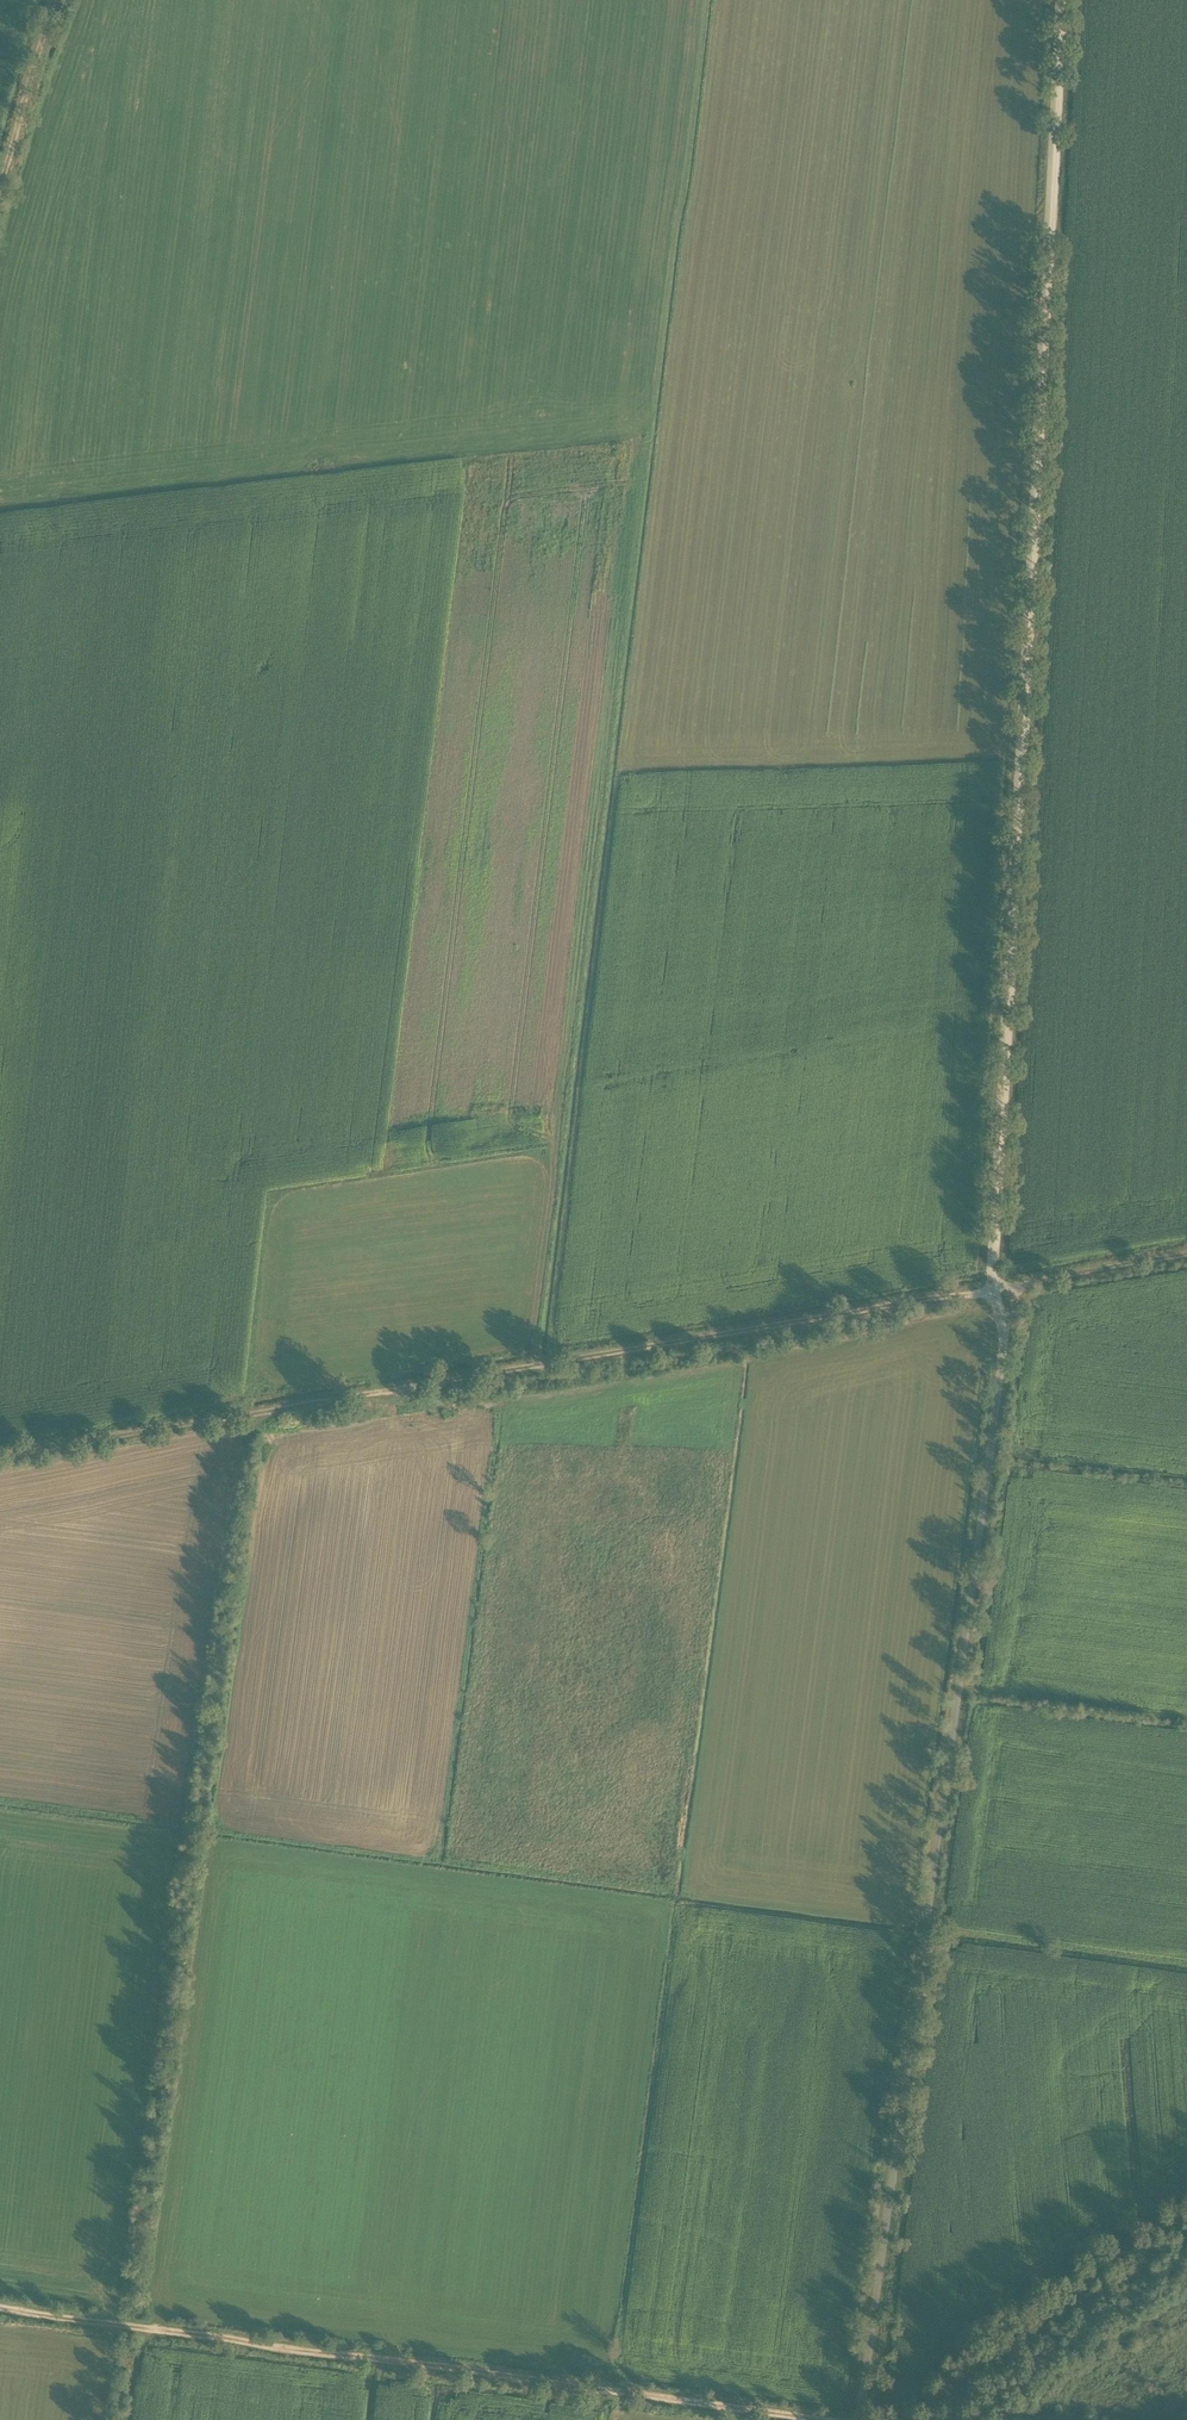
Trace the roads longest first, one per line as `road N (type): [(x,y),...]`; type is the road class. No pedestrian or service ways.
road 1 (track): [(1064,0),(994,1291)]
road 2 (unclassified): [(1004,1331),(859,2419)]
road 3 (track): [(963,1296),(0,1459)]
road 4 (track): [(0,2310),(816,2419)]
road 5 (track): [(0,182),(52,0)]
road 6 (track): [(1186,1255),(1031,1282)]

